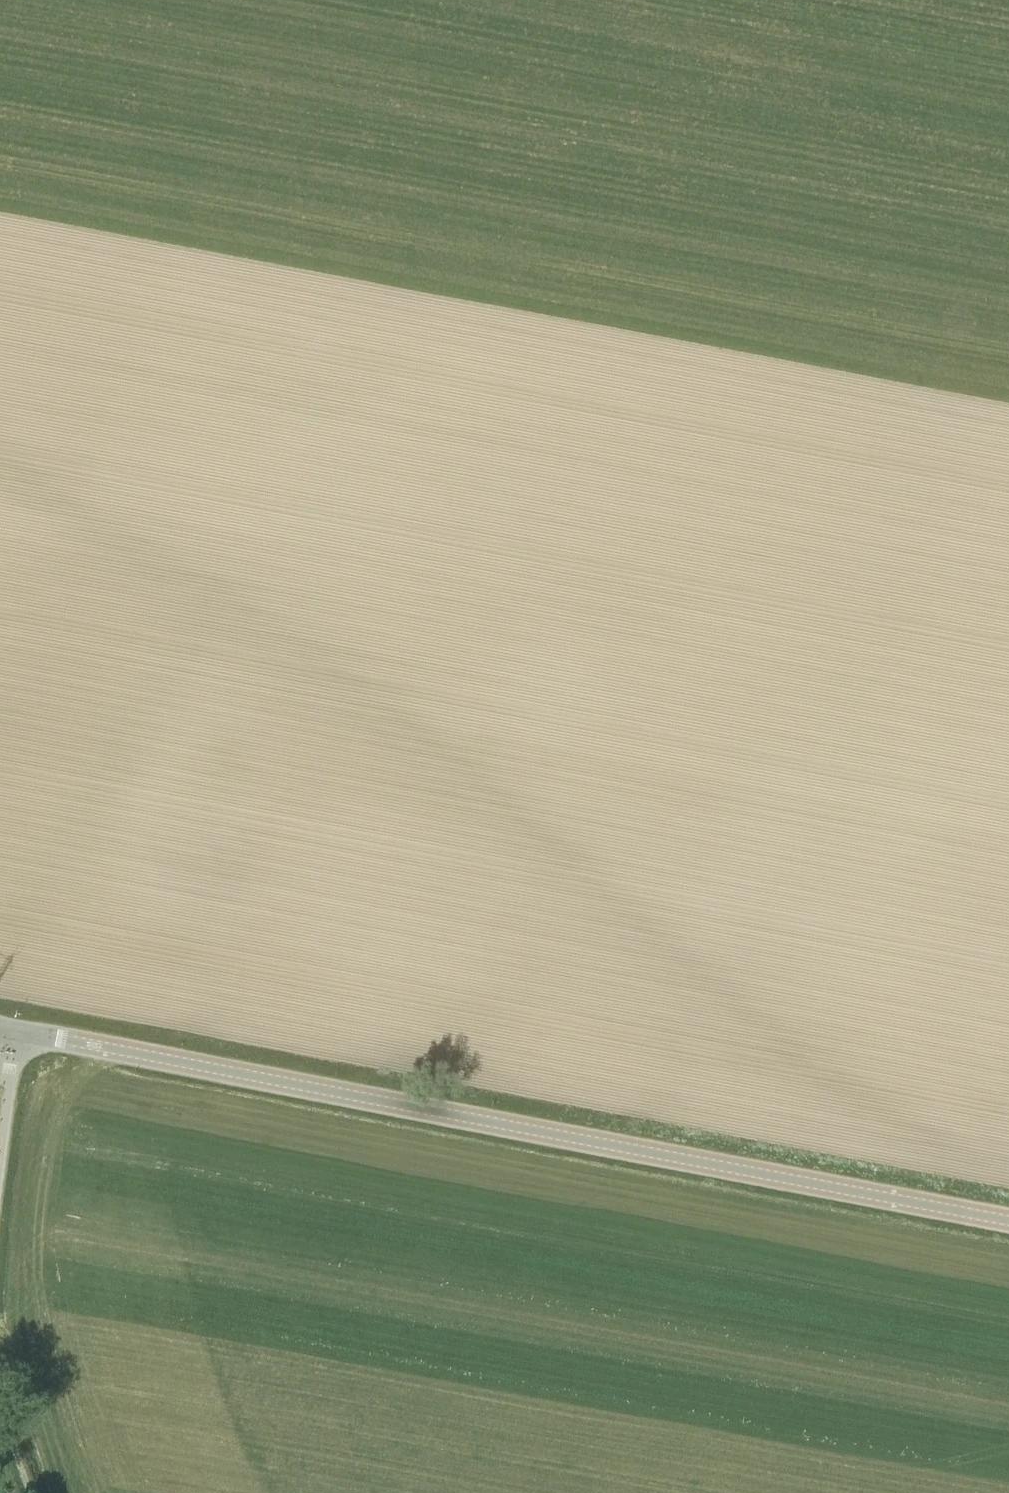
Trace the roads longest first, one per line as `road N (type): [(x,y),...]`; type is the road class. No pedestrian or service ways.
road 1 (tertiary): [(1008,1221),(15,1030)]

